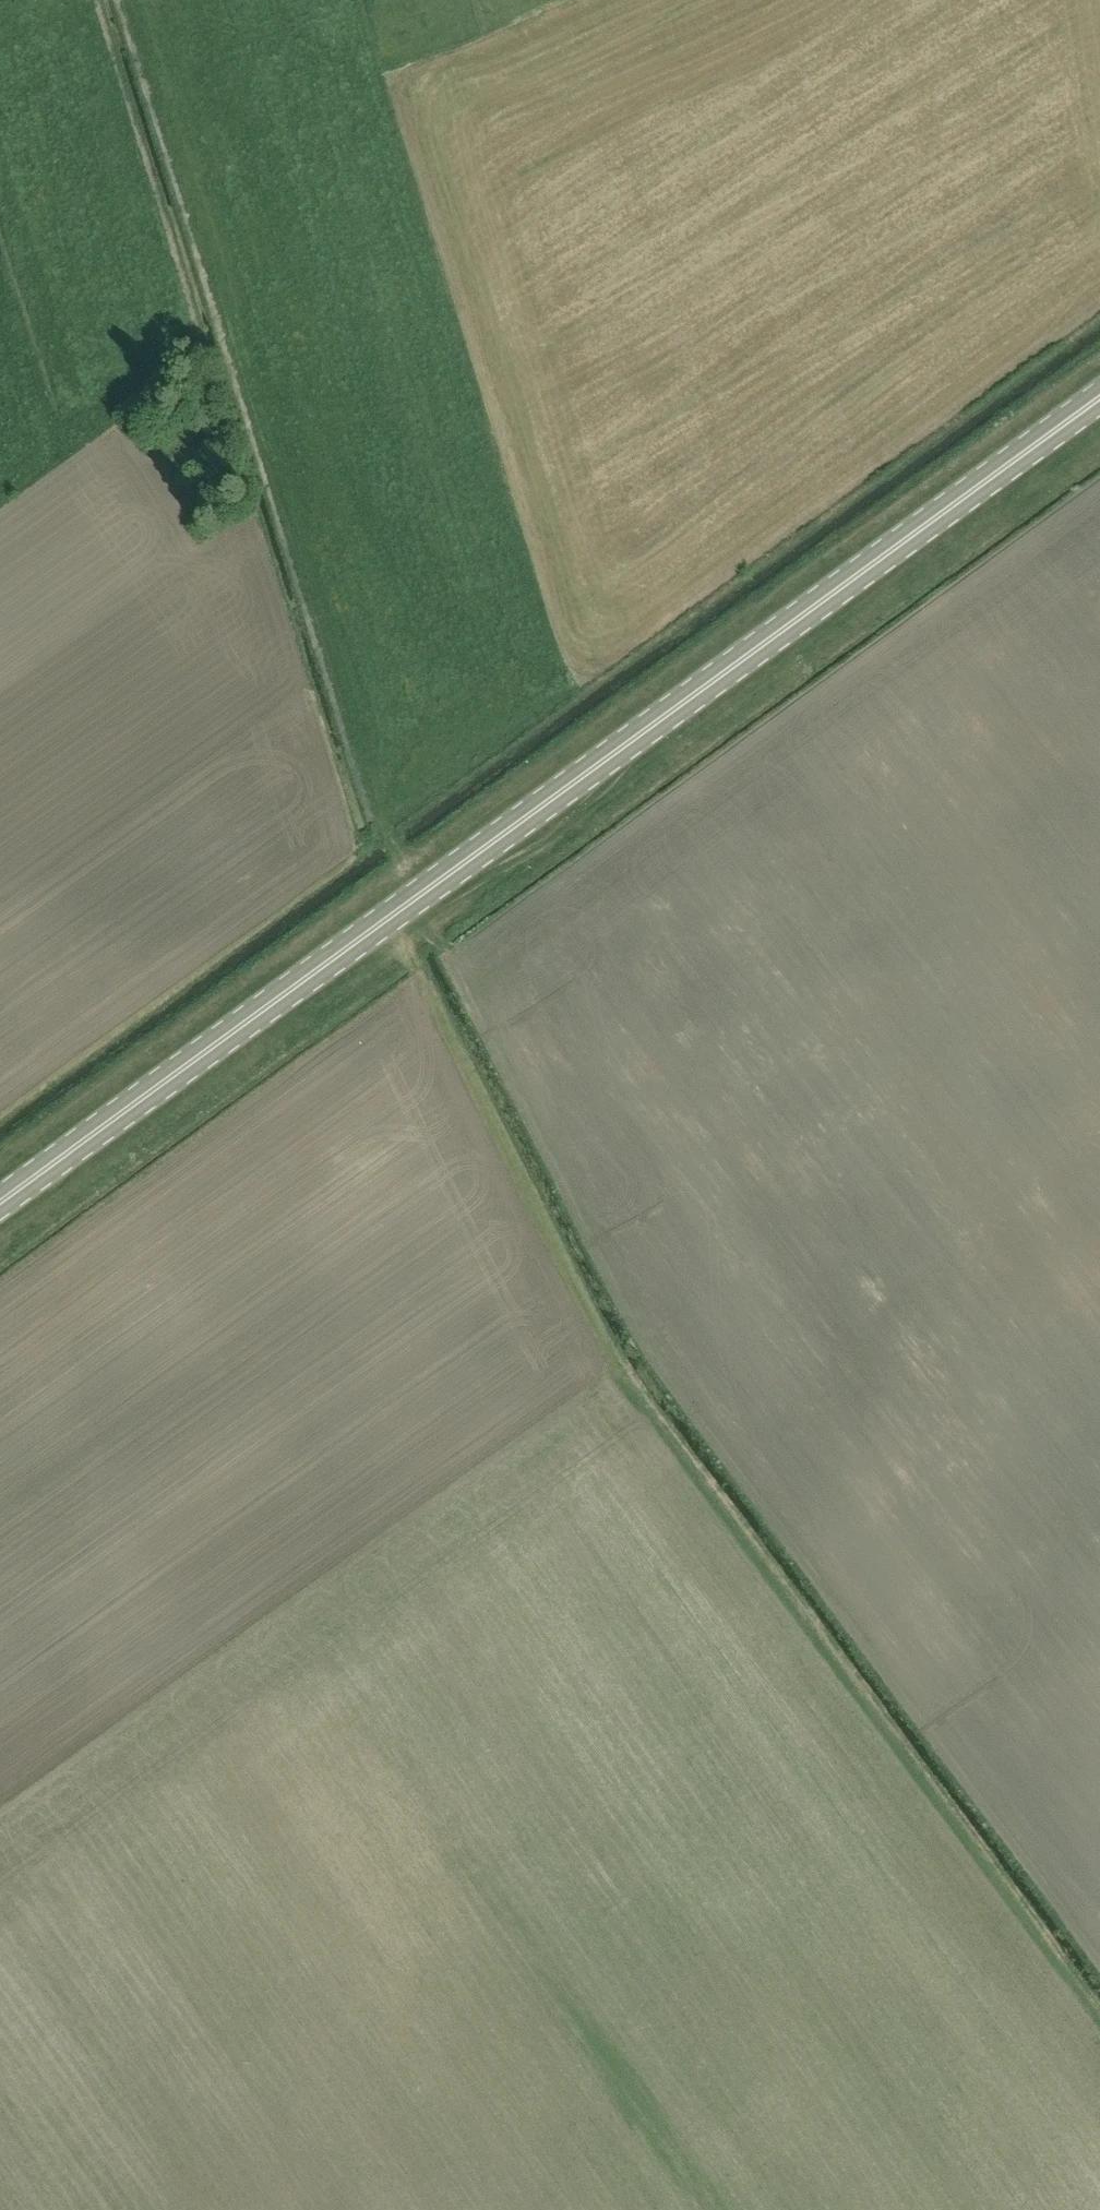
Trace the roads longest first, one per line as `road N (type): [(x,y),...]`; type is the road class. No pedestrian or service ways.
road 1 (secondary): [(0,1202),(1099,397)]

